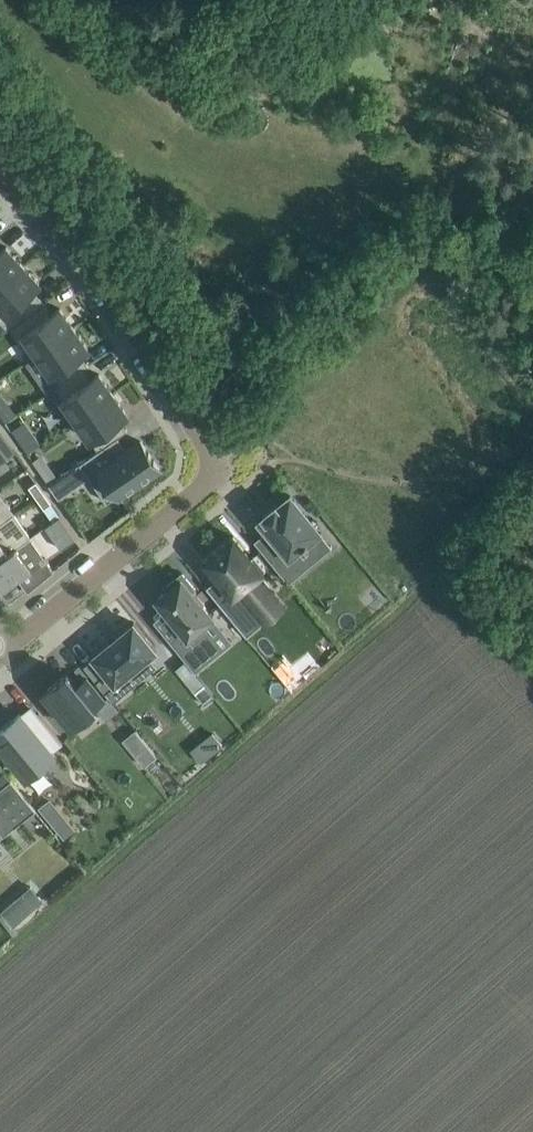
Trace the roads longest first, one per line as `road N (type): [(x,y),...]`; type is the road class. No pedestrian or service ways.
road 1 (residential): [(0,160),(91,270),(210,443),(212,470)]
road 2 (residential): [(0,647),(206,489),(212,470)]

